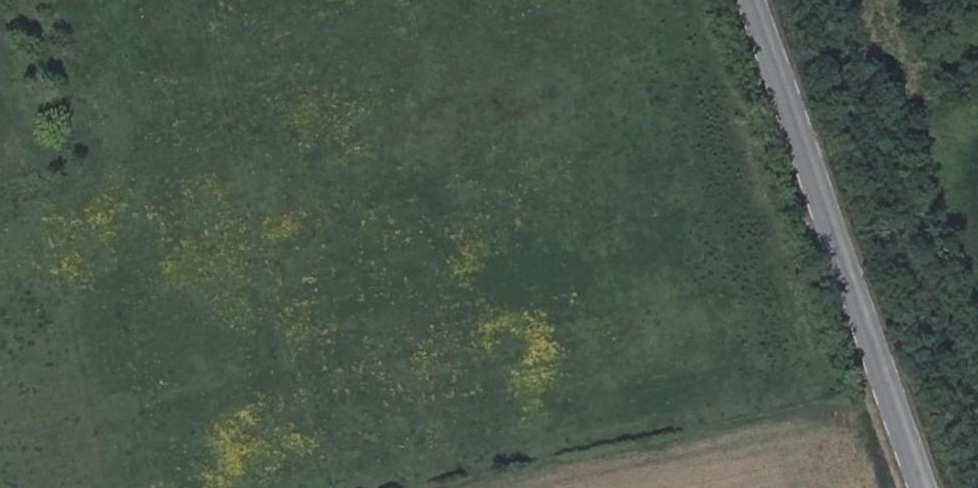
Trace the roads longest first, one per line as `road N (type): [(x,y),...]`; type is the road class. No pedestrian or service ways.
road 1 (tertiary): [(922,487),(748,0)]

